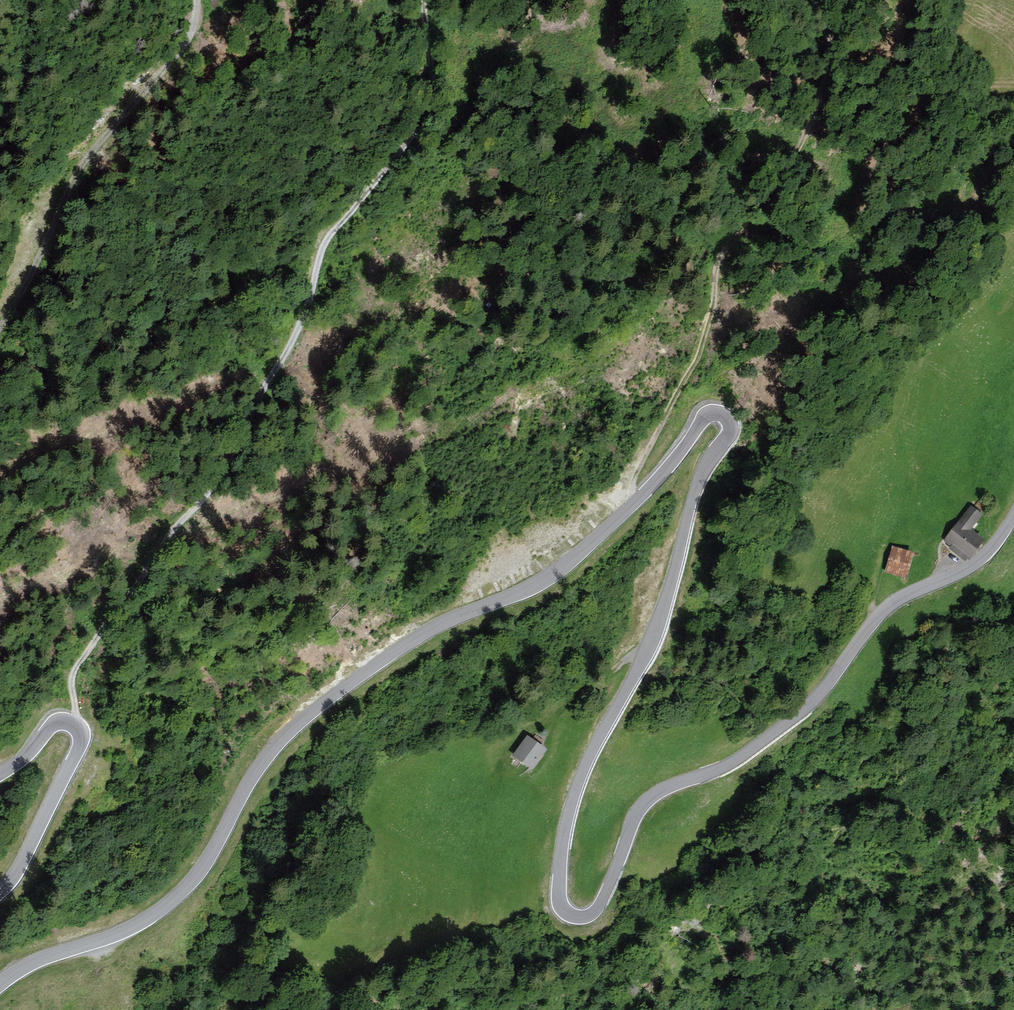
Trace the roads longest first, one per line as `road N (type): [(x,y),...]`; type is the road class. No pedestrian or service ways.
road 1 (residential): [(0,986),(25,967),(110,938),(172,902),(202,871),(269,756),(315,711),(435,628),(540,584),(574,560),(709,415),(728,418),(730,435),(698,485),(657,629),(568,819),(559,897),(578,918),(600,907),(646,803),(757,746),(811,700),(880,613),(980,560),(1013,516)]
road 2 (track): [(74,723),(77,668),(217,485),(289,352),(330,241),(422,129),(432,84),(425,0)]
road 3 (track): [(632,504),(627,481),(699,351),(722,256),(800,145),(825,85),(828,0)]
road 4 (track): [(0,329),(25,297),(88,159),(173,59),(198,0)]
road 5 (residential): [(0,772),(59,722),(78,728),(77,755),(0,891)]

